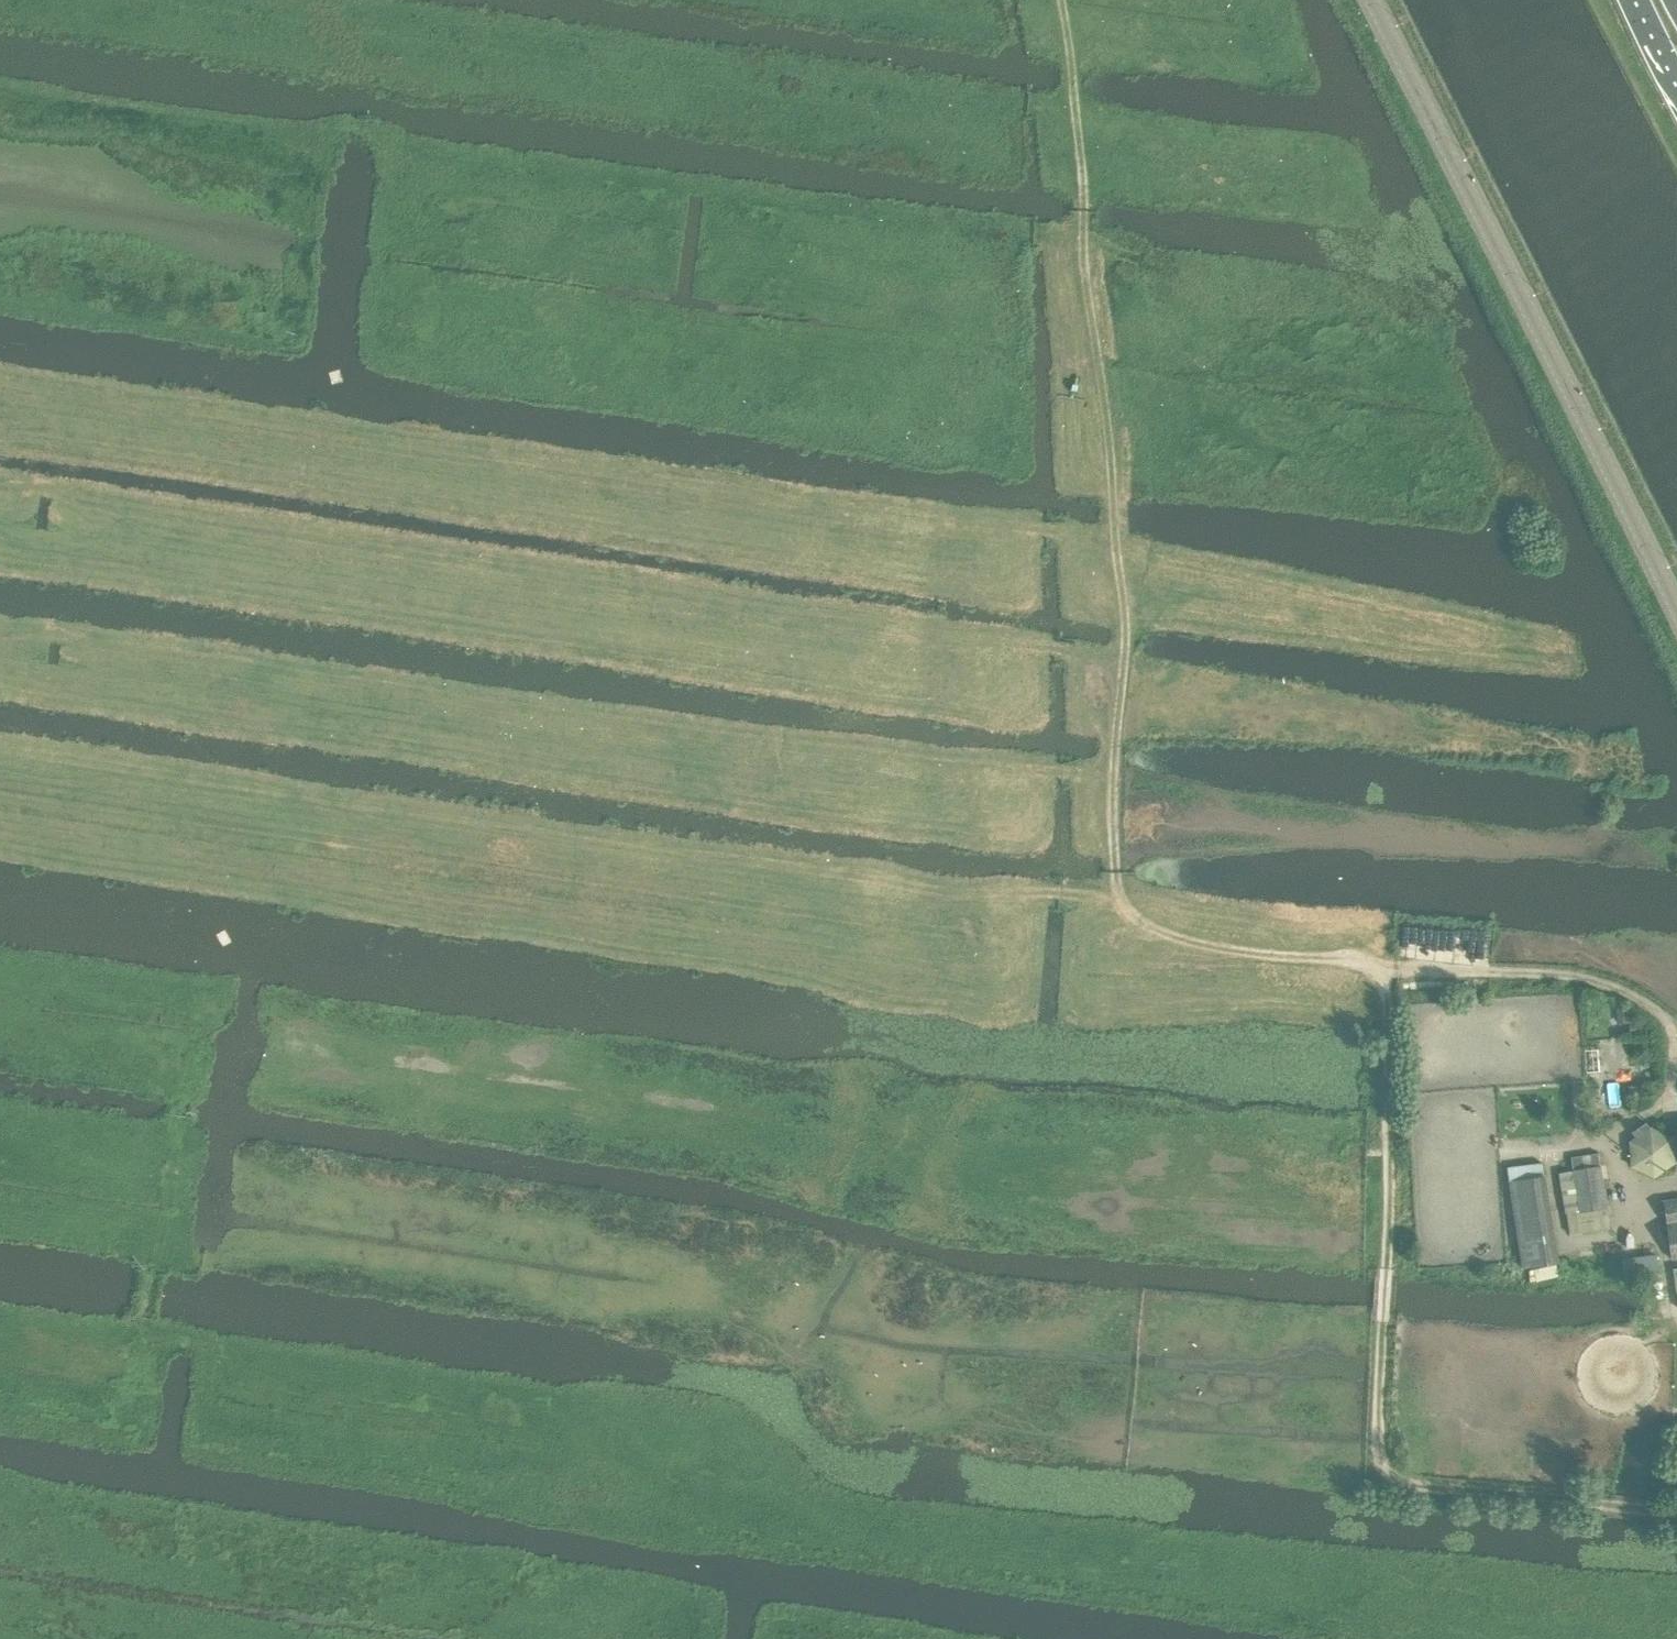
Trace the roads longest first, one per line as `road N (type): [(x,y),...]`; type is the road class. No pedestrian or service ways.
road 1 (track): [(1676,1517),(1431,1494),(1396,1483),(1382,1462),(1380,1436),(1392,1175),(1385,988),(1377,973),(1352,962),(1207,950),(1125,913),(1115,857),(1125,619),(1064,0)]
road 2 (tertiary): [(1676,614),(1373,0)]
road 3 (track): [(1675,1057),(1674,1037),(1656,1010),(1589,979),(1396,965),(1379,976)]

